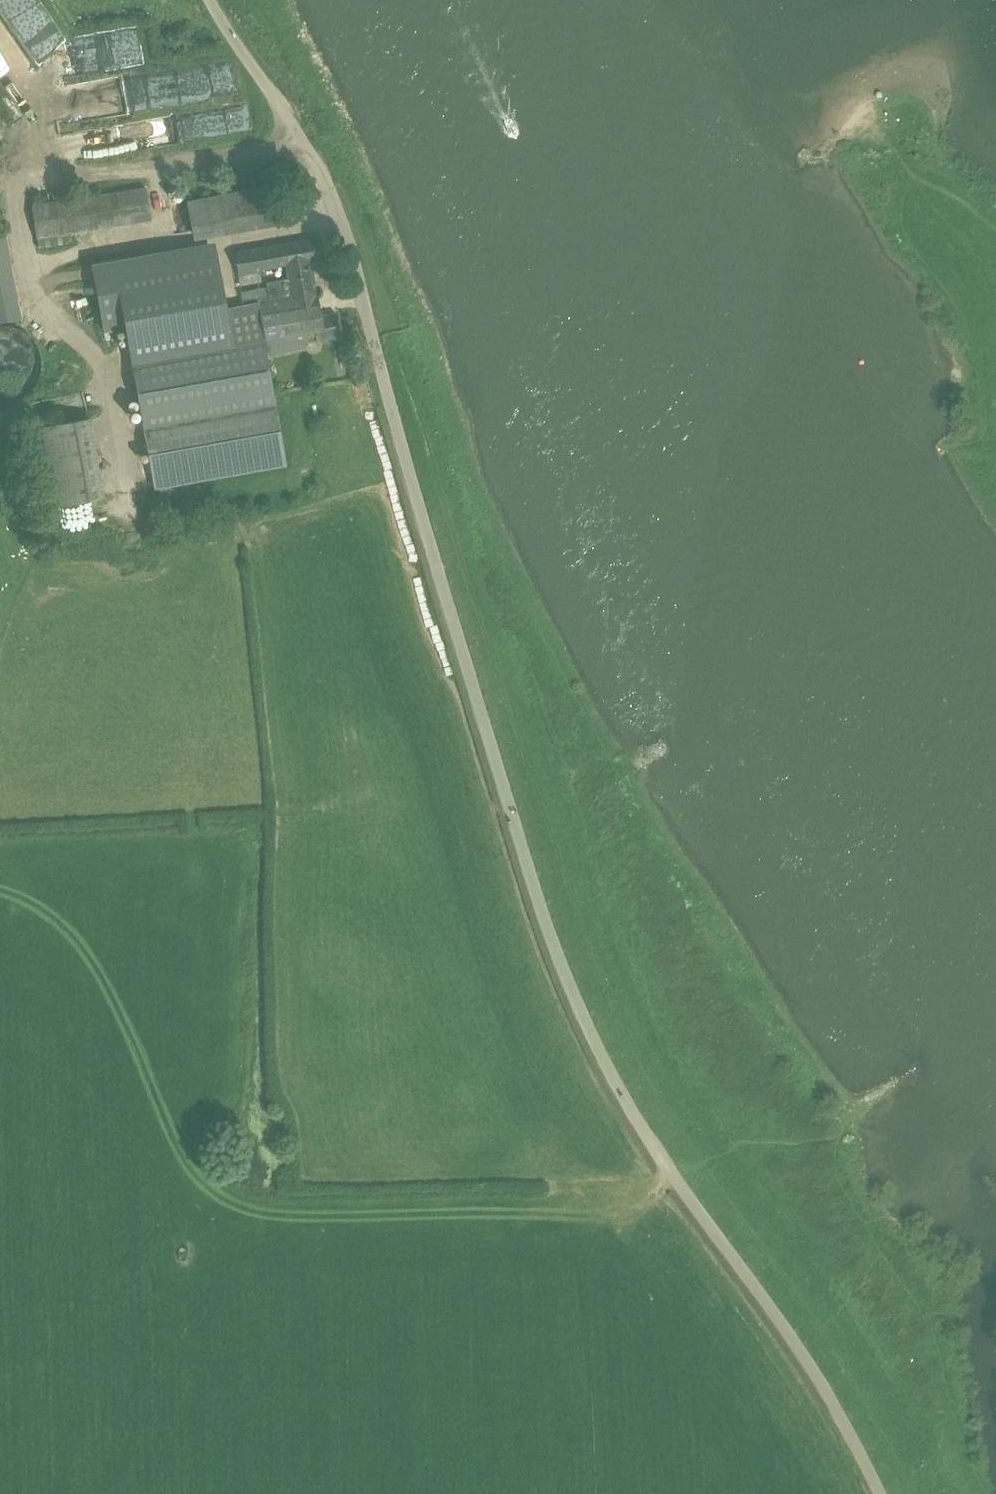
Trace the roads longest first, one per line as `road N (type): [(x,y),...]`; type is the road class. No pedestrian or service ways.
road 1 (unclassified): [(882,1493),(831,1393),(647,1132),(592,1026),(522,853),(350,243),(310,149),(218,19)]

